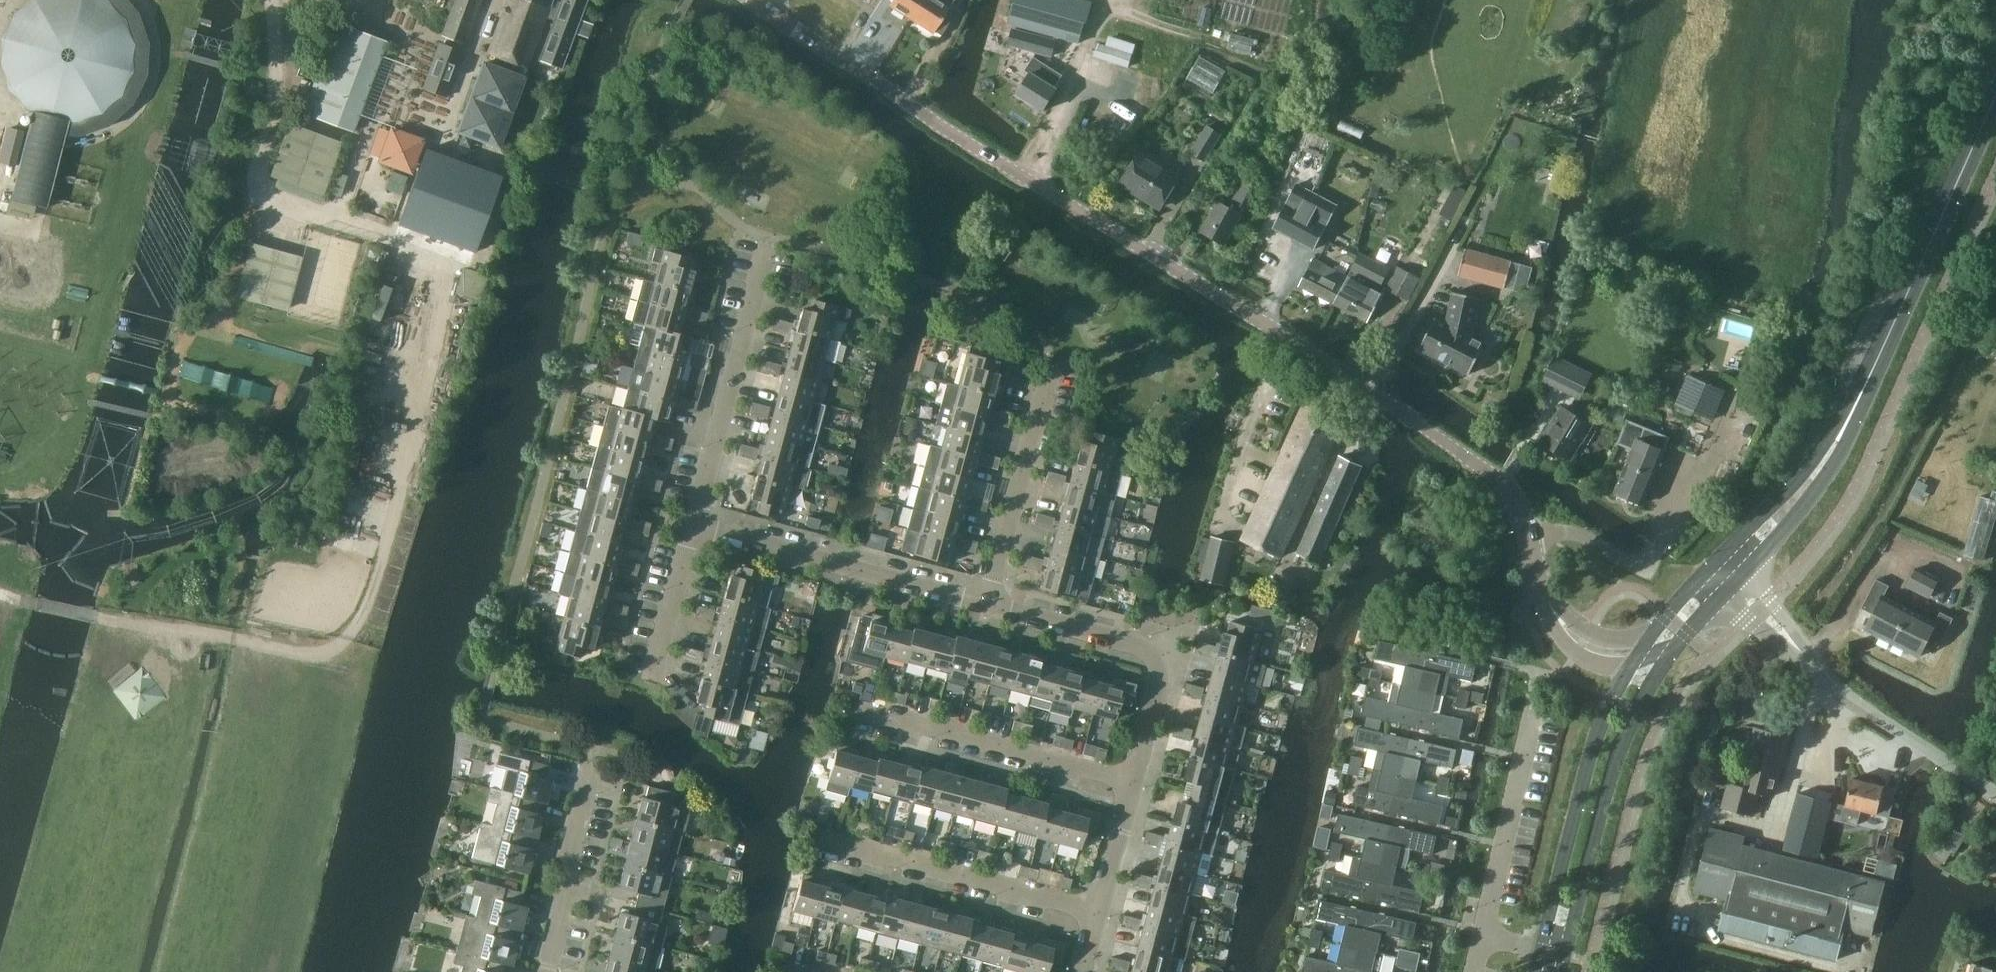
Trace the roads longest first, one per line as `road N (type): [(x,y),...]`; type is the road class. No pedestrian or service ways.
road 1 (tertiary): [(1652,657),(1593,650),(1568,630),(1550,606),(1508,485),(1264,320),(1080,217),(744,0)]
road 2 (track): [(266,0),(270,123),(253,193),(442,259),(398,509),(368,604),(338,648),(97,617)]
road 3 (tertiary): [(1727,571),(1837,445),(1995,97)]
road 4 (unclassified): [(1995,795),(1860,706),(1727,571)]
road 5 (tertiary): [(1553,952),(1610,738),(1652,657)]
road 6 (residential): [(1132,784),(1161,683),(1146,650),(988,603)]
road 7 (residential): [(988,603),(693,522)]
road 8 (residential): [(693,522),(768,236)]
road 9 (residential): [(1132,784),(862,711)]
road 10 (residential): [(1097,915),(828,843)]
road 11 (residential): [(1539,689),(1483,936)]
road 12 (residential): [(988,603),(1051,367)]
road 13 (residential): [(551,971),(596,769)]
road 14 (residential): [(654,670),(693,522)]
road 15 (residential): [(1132,784),(1097,915)]
road 16 (track): [(253,193),(222,318)]

